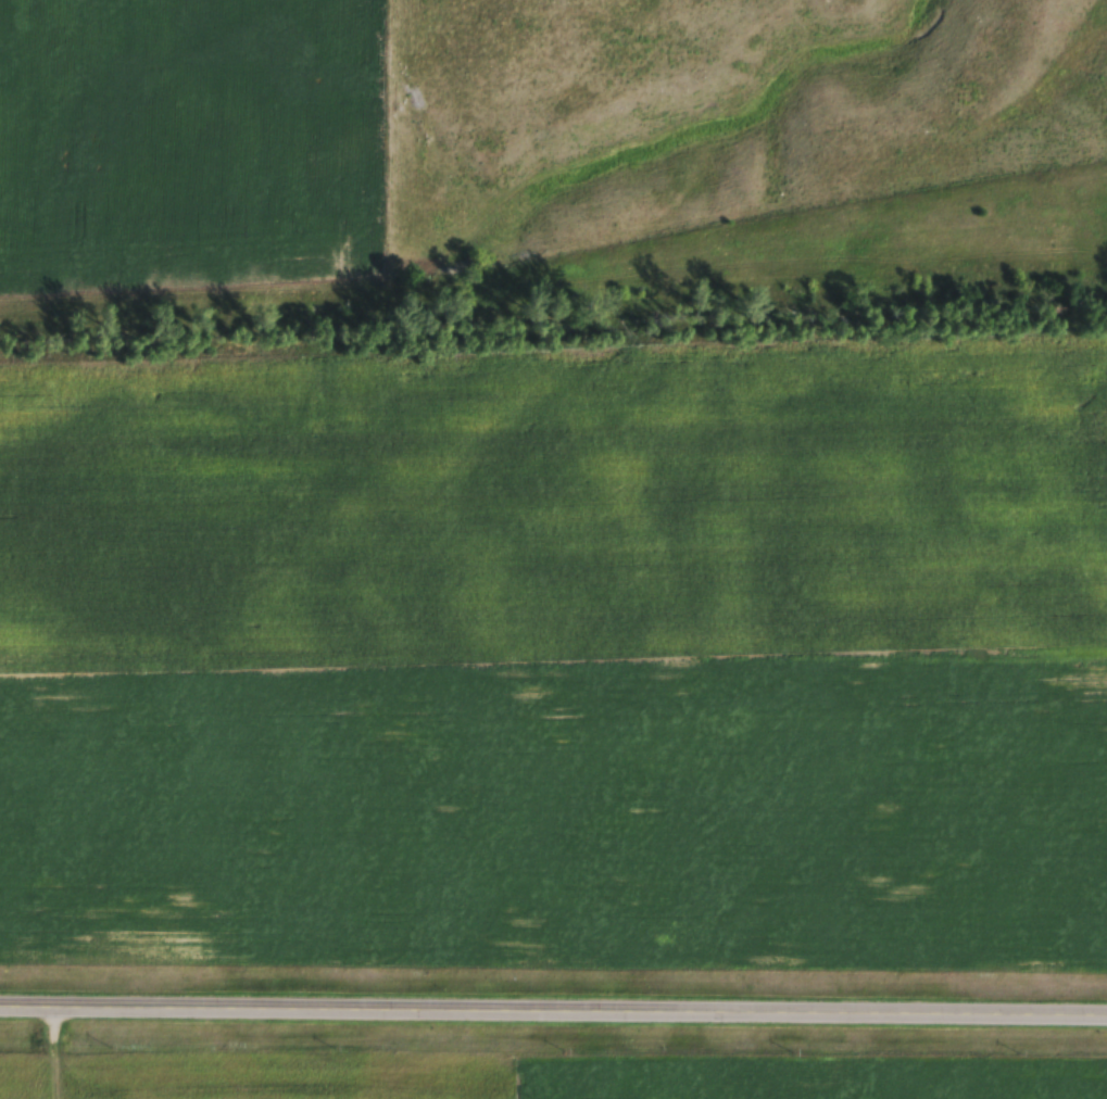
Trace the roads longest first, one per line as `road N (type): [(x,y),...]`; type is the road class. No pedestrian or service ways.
road 1 (tertiary): [(1106,1014),(0,1007)]

